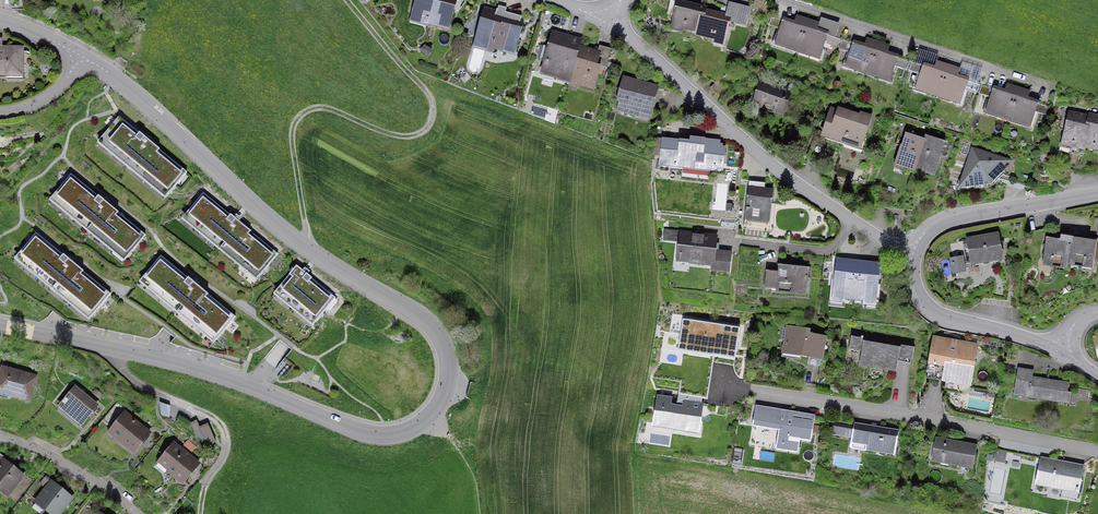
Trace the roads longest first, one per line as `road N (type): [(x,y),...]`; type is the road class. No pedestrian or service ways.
road 1 (residential): [(0,326),(186,366),(372,434),(418,426),(446,391),(444,344),(422,316),(285,229),(141,97),(80,56)]
road 2 (track): [(347,0),(428,93),(432,116),(424,131),(402,137),(324,108),(299,117),(293,142),(310,248)]
road 3 (residential): [(708,385),(1097,452)]
road 4 (residential): [(914,253),(792,182),(661,61),(604,20)]
road 5 (residential): [(1054,88),(781,0)]
road 6 (track): [(117,350),(135,381),(224,432),(226,455),(201,513)]
road 7 (residential): [(914,253),(944,220),(1097,193)]
road 8 (residential): [(1058,351),(933,313),(913,286),(914,253)]

